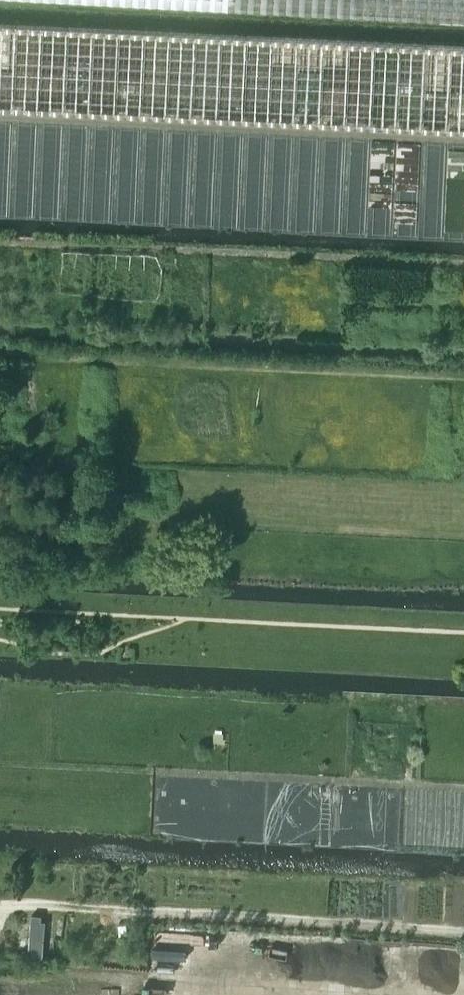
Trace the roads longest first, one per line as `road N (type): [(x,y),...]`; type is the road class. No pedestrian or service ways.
road 1 (track): [(463,632),(0,608)]
road 2 (track): [(463,542),(0,521)]
road 3 (track): [(0,640),(38,651),(94,652),(191,617)]

